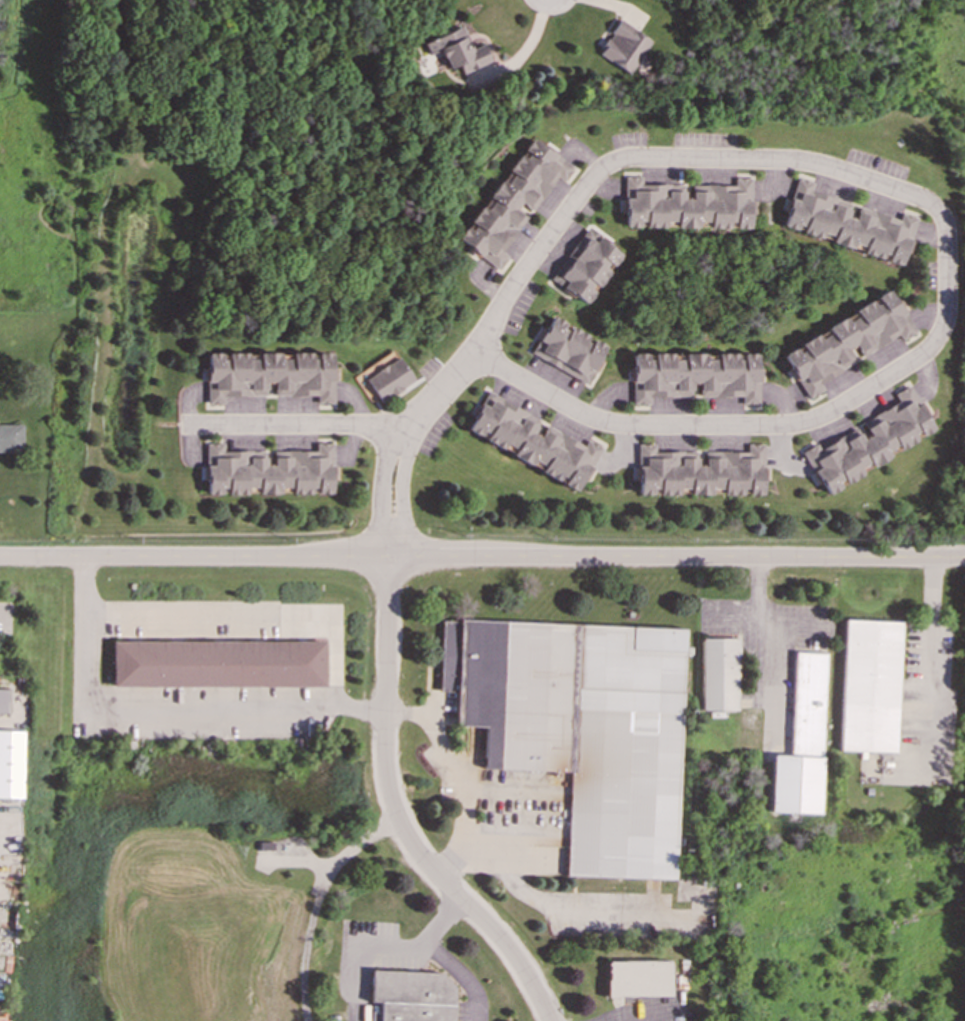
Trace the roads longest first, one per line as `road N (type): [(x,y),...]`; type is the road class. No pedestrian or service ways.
road 1 (residential): [(964,559),(0,557)]
road 2 (residential): [(947,221),(917,198),(806,162),(651,156),(614,166),(591,181),(408,434),(394,477),(392,557)]
road 3 (residential): [(469,349),(601,421),(801,426),(866,396),(941,343),(950,307),(947,221)]
road 4 (residential): [(392,557),(384,741),(392,813),(417,856),(498,937),(551,1020)]
road 5 (residential): [(408,434),(363,424),(193,426)]

